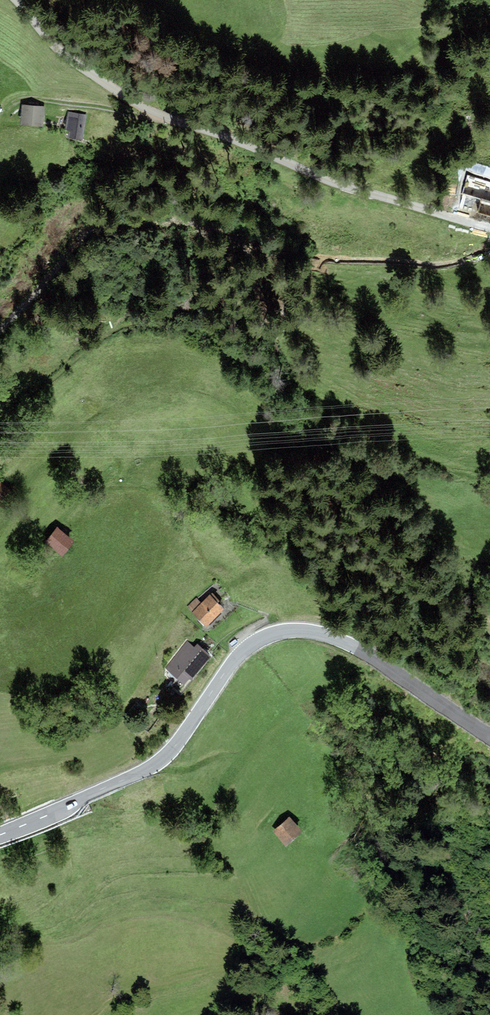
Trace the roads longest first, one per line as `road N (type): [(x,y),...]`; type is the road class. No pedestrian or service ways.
road 1 (secondary): [(0,831),(153,765),(236,658),(284,632),(353,646),(489,735)]
road 2 (track): [(0,331),(92,227),(129,217),(199,222),(258,247),(337,259),(451,263),(489,256)]
road 3 (unclassified): [(489,227),(330,181),(155,114),(73,61),(17,0)]
road 4 (track): [(155,114),(22,99),(0,119)]

